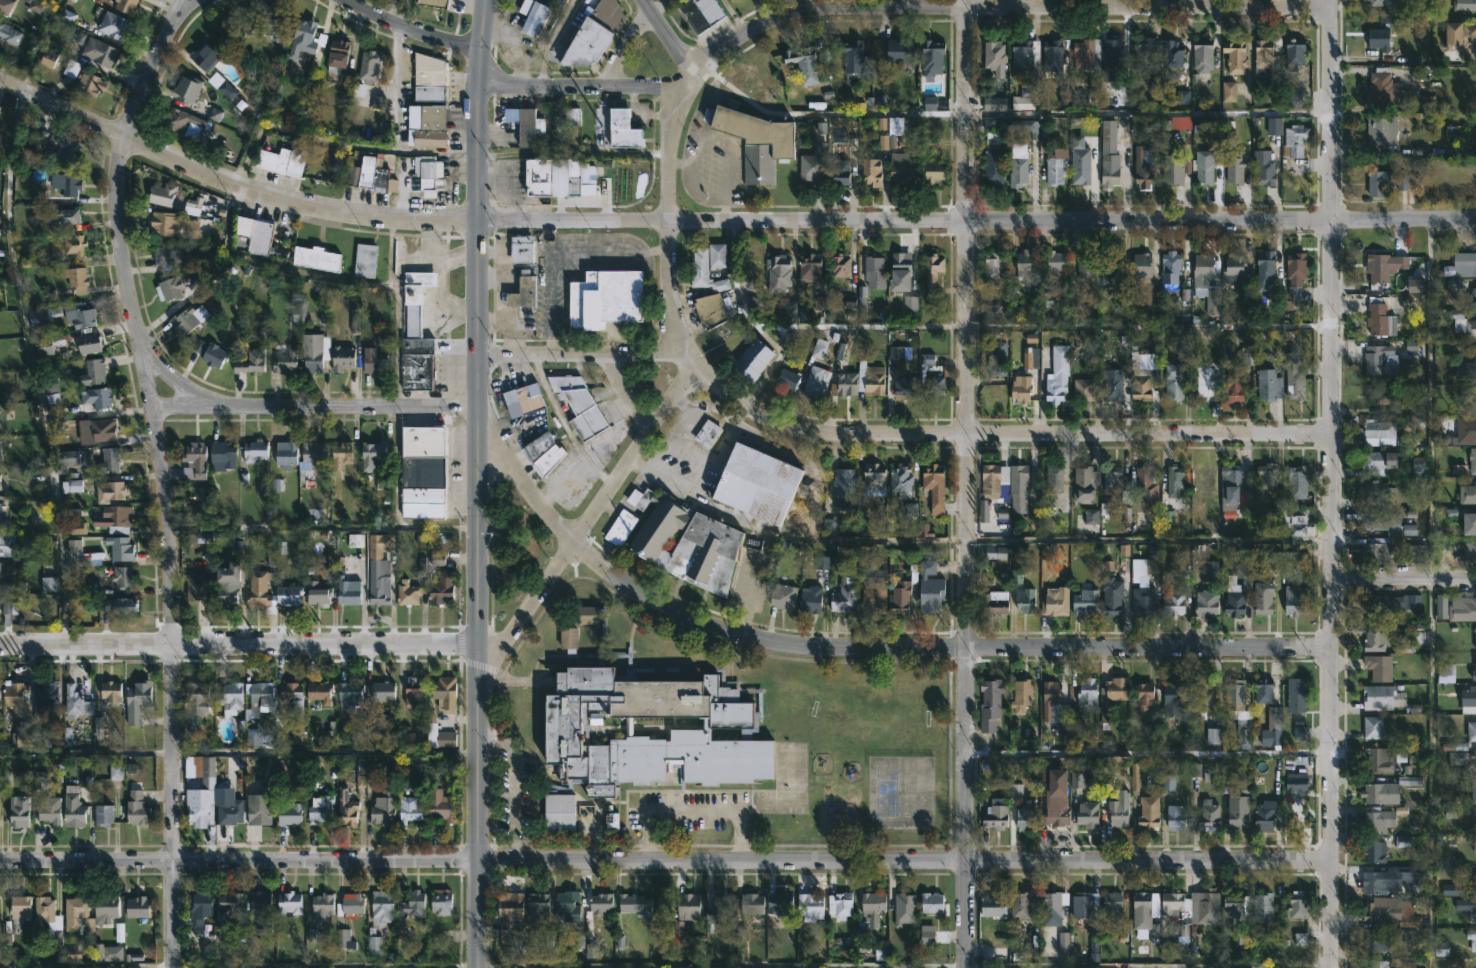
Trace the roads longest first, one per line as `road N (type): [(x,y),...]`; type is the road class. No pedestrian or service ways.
road 1 (residential): [(1330,859),(0,859)]
road 2 (tertiary): [(1475,219),(478,219)]
road 3 (residential): [(181,0),(134,97),(116,181),(123,275),(168,505),(170,967)]
road 4 (residential): [(1328,0),(1328,967)]
road 5 (residential): [(964,0),(965,650)]
road 6 (residential): [(1328,7),(813,10),(744,30),(702,67)]
road 7 (residential): [(1331,434),(862,433),(765,425),(706,382)]
road 8 (tertiary): [(478,219),(319,208),(242,185),(0,82)]
road 9 (residential): [(476,643),(0,643)]
road 10 (tertiary): [(478,219),(476,643)]
road 11 (residential): [(569,544),(626,586),(727,632),(786,645),(965,650)]
road 12 (residential): [(1332,646),(965,650)]
road 13 (residential): [(706,382),(569,544),(503,643),(476,643)]
road 14 (residential): [(702,67),(675,148),(685,359),(706,382)]
road 15 (residential): [(477,405),(153,406)]
road 16 (tertiary): [(476,643),(477,967)]
road 17 (residential): [(965,650),(964,967)]
road 18 (tertiary): [(484,0),(475,86),(478,219)]
road 19 (residential): [(691,86),(475,86)]
road 20 (residential): [(685,359),(477,353)]
road 21 (residential): [(477,405),(495,447),(569,544)]
road 22 (residential): [(1475,579),(1332,578)]
road 23 (residential): [(479,46),(446,41),(348,0)]

